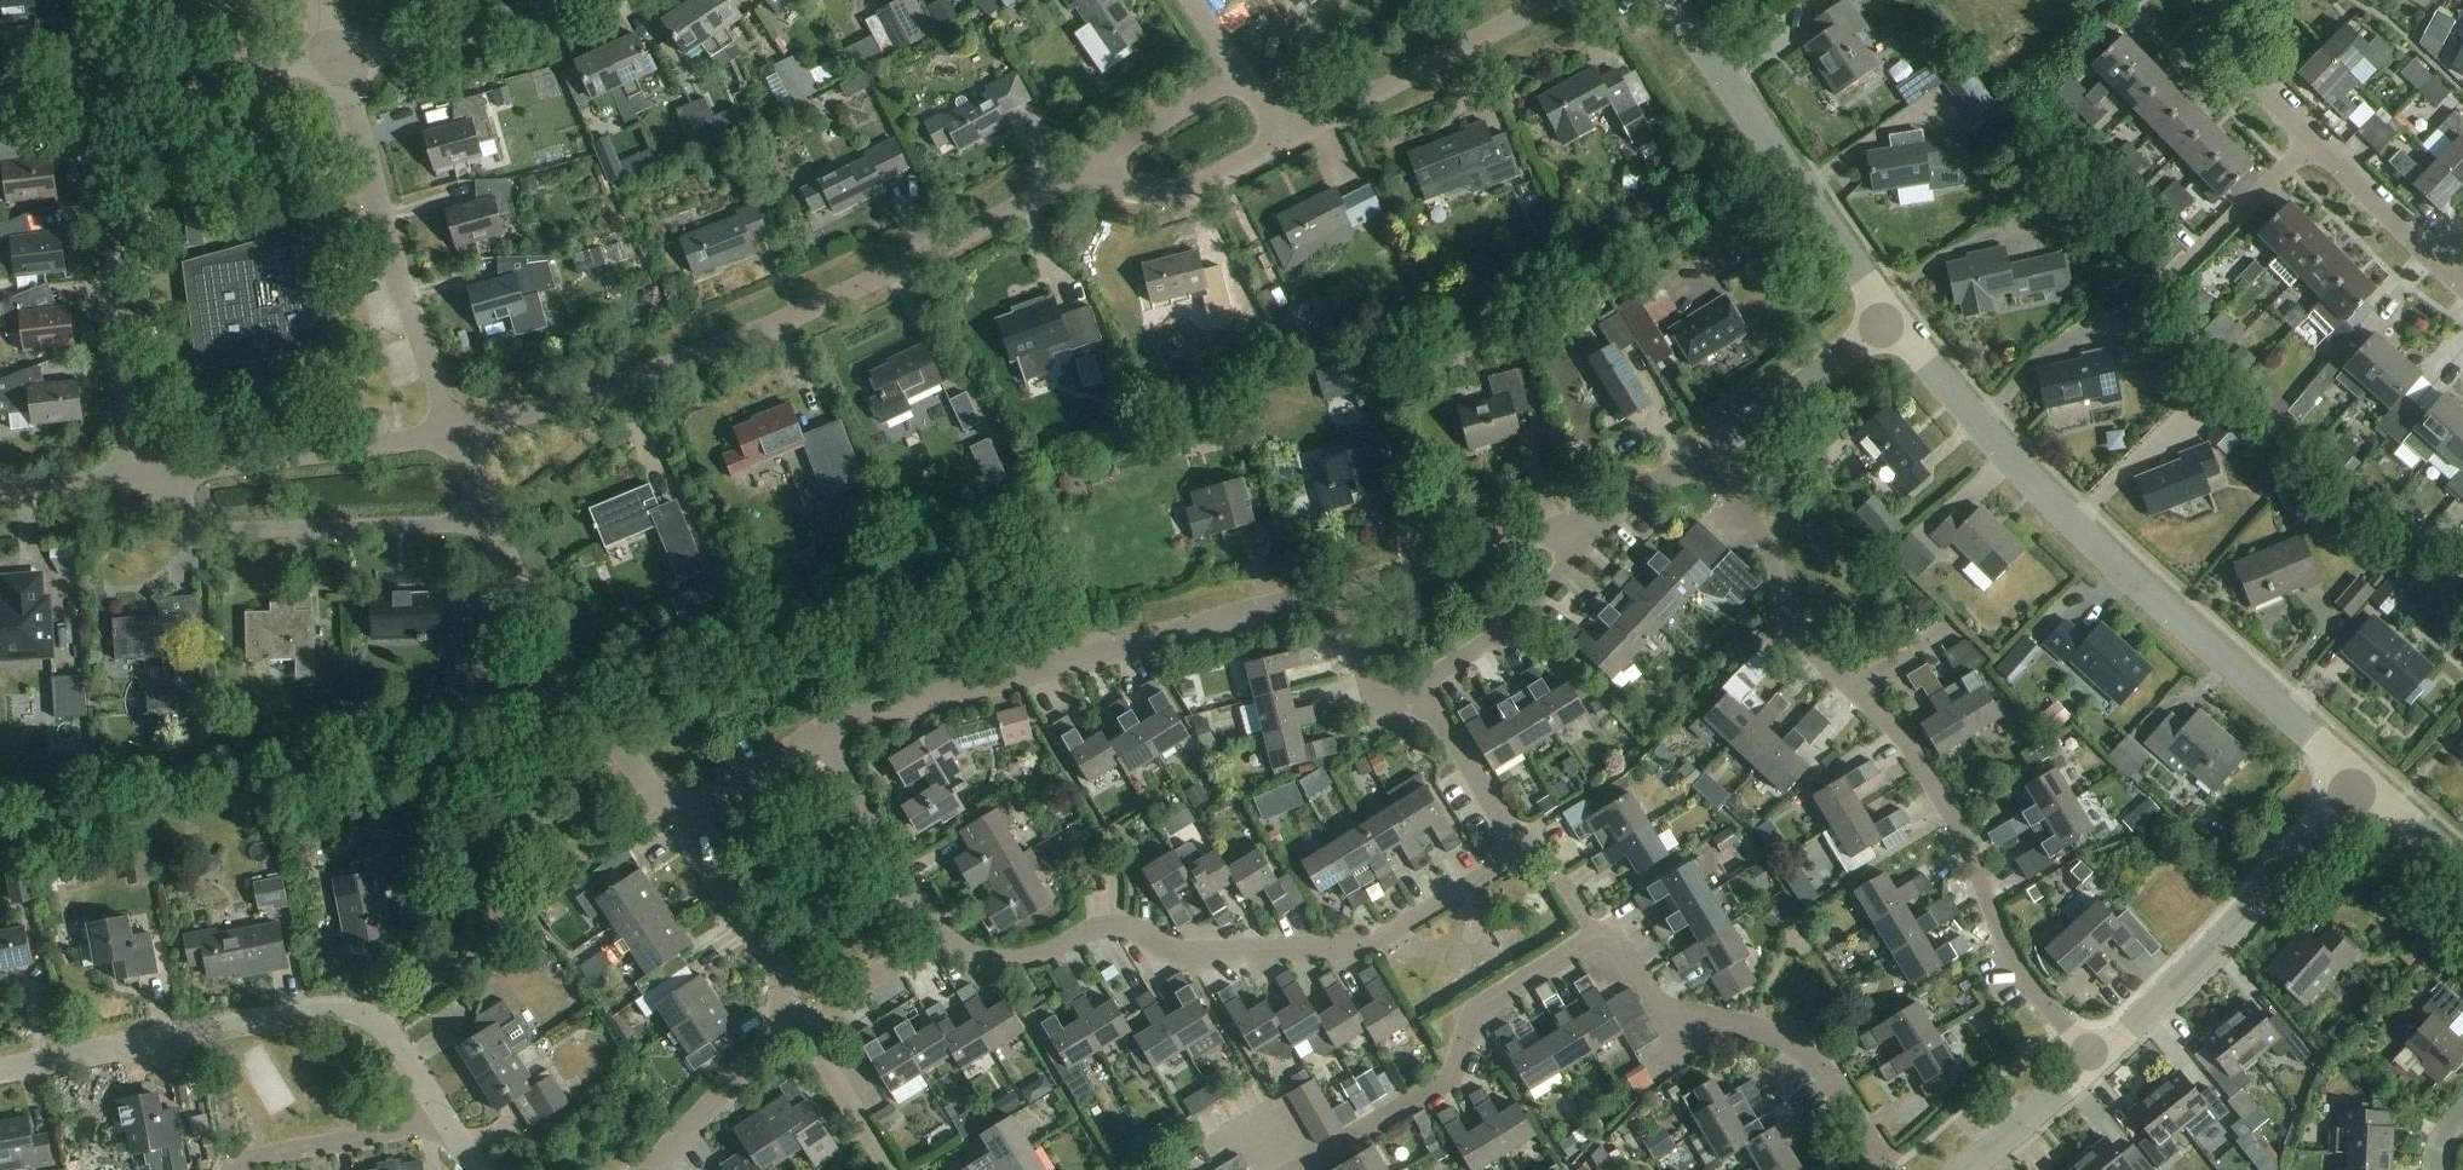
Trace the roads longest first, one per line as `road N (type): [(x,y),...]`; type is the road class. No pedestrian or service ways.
road 1 (residential): [(452,433),(754,332),(887,275),(1093,168)]
road 2 (unclassified): [(2365,786),(2123,571),(1888,317)]
road 3 (residential): [(938,944),(1031,958),(1117,925),(1177,954),(1371,946),(1491,872),(1510,840)]
road 4 (residential): [(820,733),(1340,592)]
road 5 (residential): [(2092,1063),(2009,955),(1958,824),(1903,738),(1856,691)]
road 6 (residential): [(86,81),(137,481)]
road 7 (residential): [(1889,1169),(1826,1074),(1797,1049),(1671,1013),(1652,1002),(1610,939),(1596,938)]
road 8 (residential): [(1297,1169),(1433,1093),(1449,1079),(1478,1013),(1596,938)]
road 9 (unclassified): [(2092,1063),(2365,786)]
road 10 (unclassified): [(1888,317),(1670,0)]
road 11 (residential): [(0,1073),(320,1010),(348,1009),(375,1020)]
road 12 (residential): [(2447,269),(2244,74),(2225,37),(2243,0)]
road 13 (residential): [(683,827),(570,685),(490,521)]
road 14 (residential): [(490,521),(212,524),(177,496),(172,476)]
road 15 (residential): [(452,433),(355,107)]
road 16 (residential): [(1288,142),(1554,0)]
road 17 (residential): [(1856,691),(1793,629),(1766,539),(1700,462)]
road 18 (residential): [(172,476),(452,433)]
road 19 (unclassified): [(86,81),(342,64)]
road 20 (residential): [(938,944),(820,733)]
road 21 (unclassified): [(342,64),(572,0)]
road 22 (residential): [(1700,462),(1888,317)]
road 23 (residential): [(1340,592),(1563,533)]
road 24 (residential): [(1420,688),(1502,633),(1554,586),(1566,564),(1563,533)]
road 25 (residential): [(786,1014),(776,969),(683,827)]
road 26 (residential): [(1093,168),(1124,192),(1175,193),(1288,142)]
road 27 (residential): [(237,1169),(399,1131),(435,1108)]
road 28 (residential): [(647,1169),(786,1014)]
road 29 (residential): [(1510,840),(1420,688)]
road 30 (residential): [(1093,168),(1239,72)]
road 31 (residential): [(889,1169),(804,1026)]
road 32 (residential): [(683,827),(820,733)]
road 33 (unclassified): [(1968,1169),(2092,1063)]
road 34 (residential): [(1420,688),(1379,704),(1340,592)]
road 35 (residential): [(804,1026),(938,944)]
road 36 (residential): [(1563,533),(1700,462)]
road 37 (residential): [(1596,938),(1543,849),(1510,840)]
road 38 (residential): [(0,489),(137,481)]
road 39 (unclassified): [(2462,865),(2365,786)]

